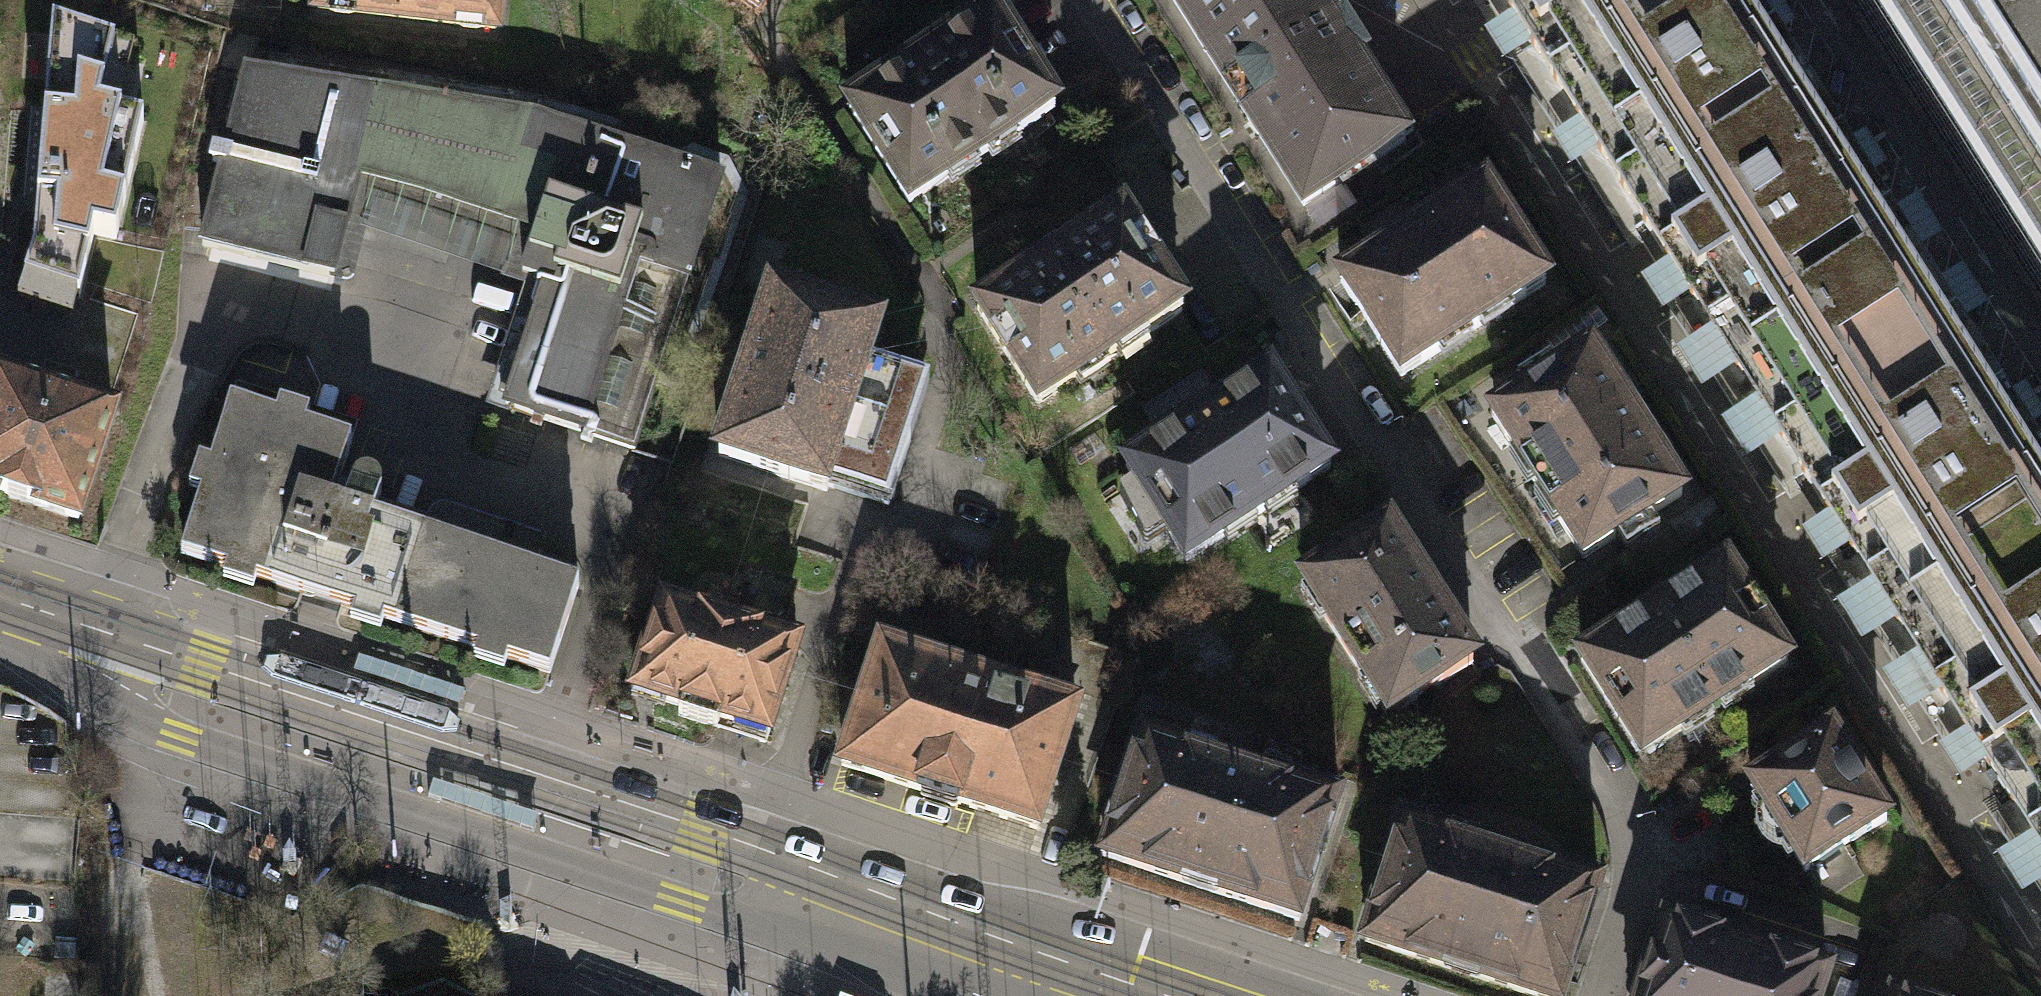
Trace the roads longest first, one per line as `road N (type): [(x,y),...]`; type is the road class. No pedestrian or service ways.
road 1 (secondary): [(89,628),(118,698),(181,740),(745,922),(1017,944)]
road 2 (secondary): [(1017,944),(89,628)]
road 3 (secondary): [(1169,995),(1017,944)]

